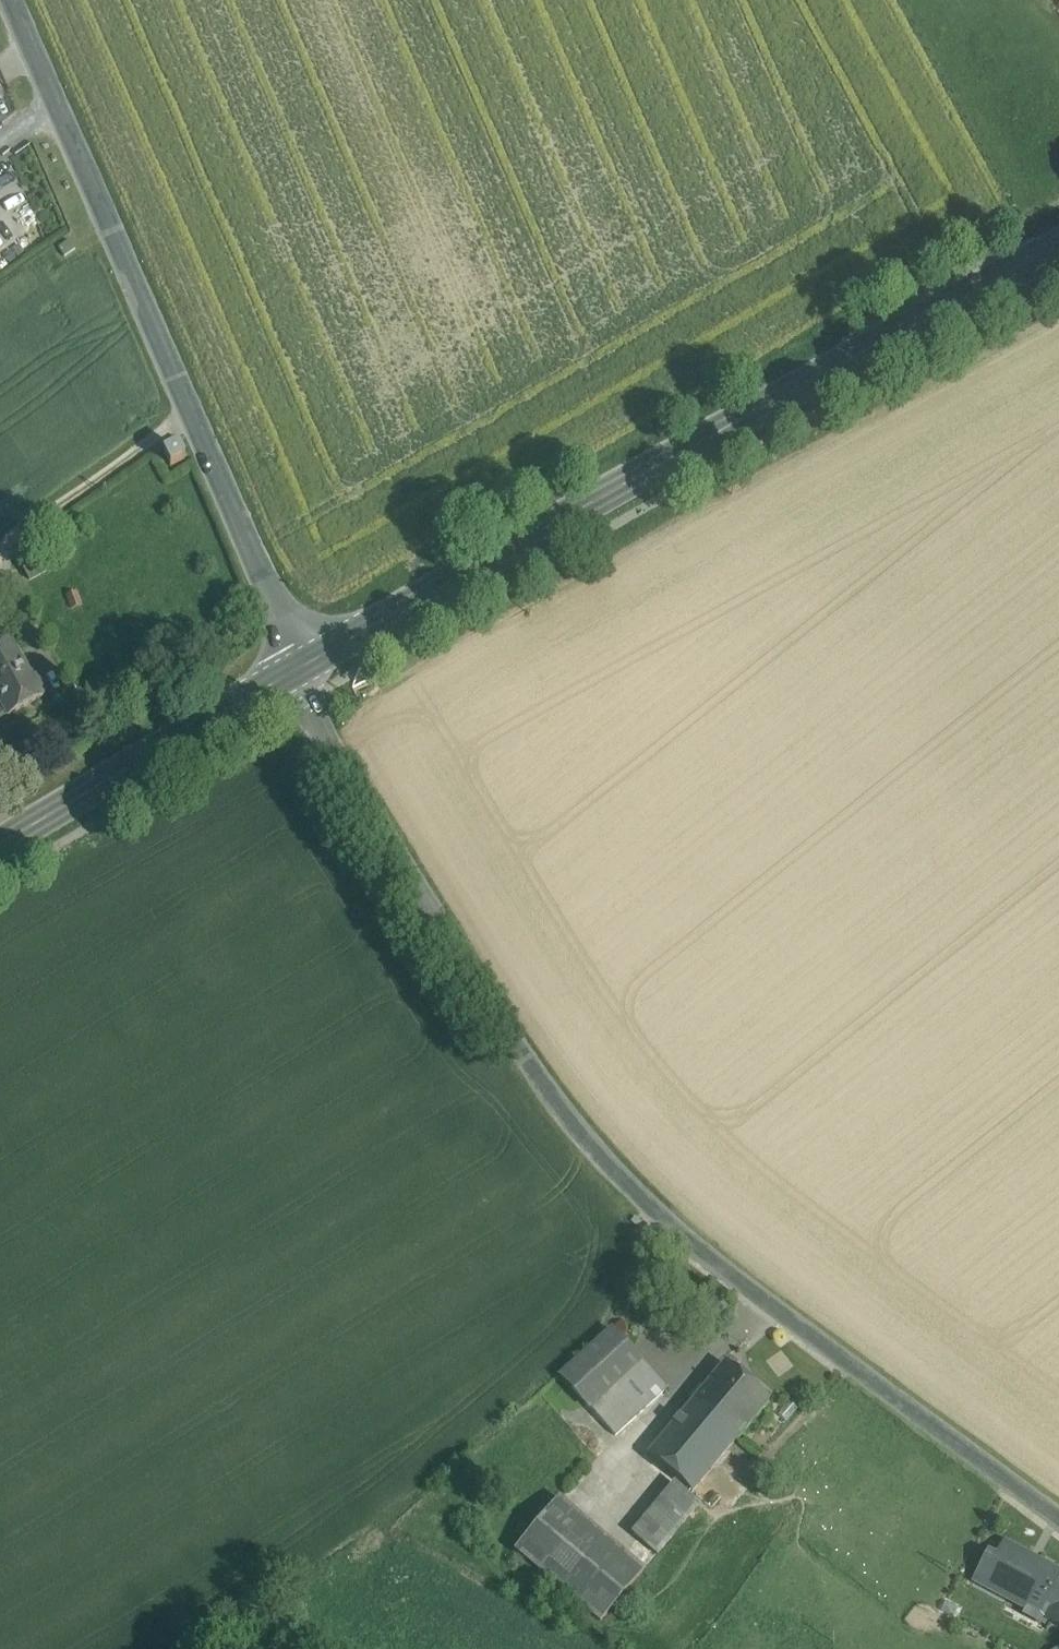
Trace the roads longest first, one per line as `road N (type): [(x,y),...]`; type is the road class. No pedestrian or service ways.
road 1 (unclassified): [(302,667),(305,694),(427,904),(587,1146),(677,1224),(1058,1513)]
road 2 (primary): [(1058,244),(302,667)]
road 3 (tertiary): [(12,0),(302,667)]
road 4 (primary): [(302,667),(0,846)]

